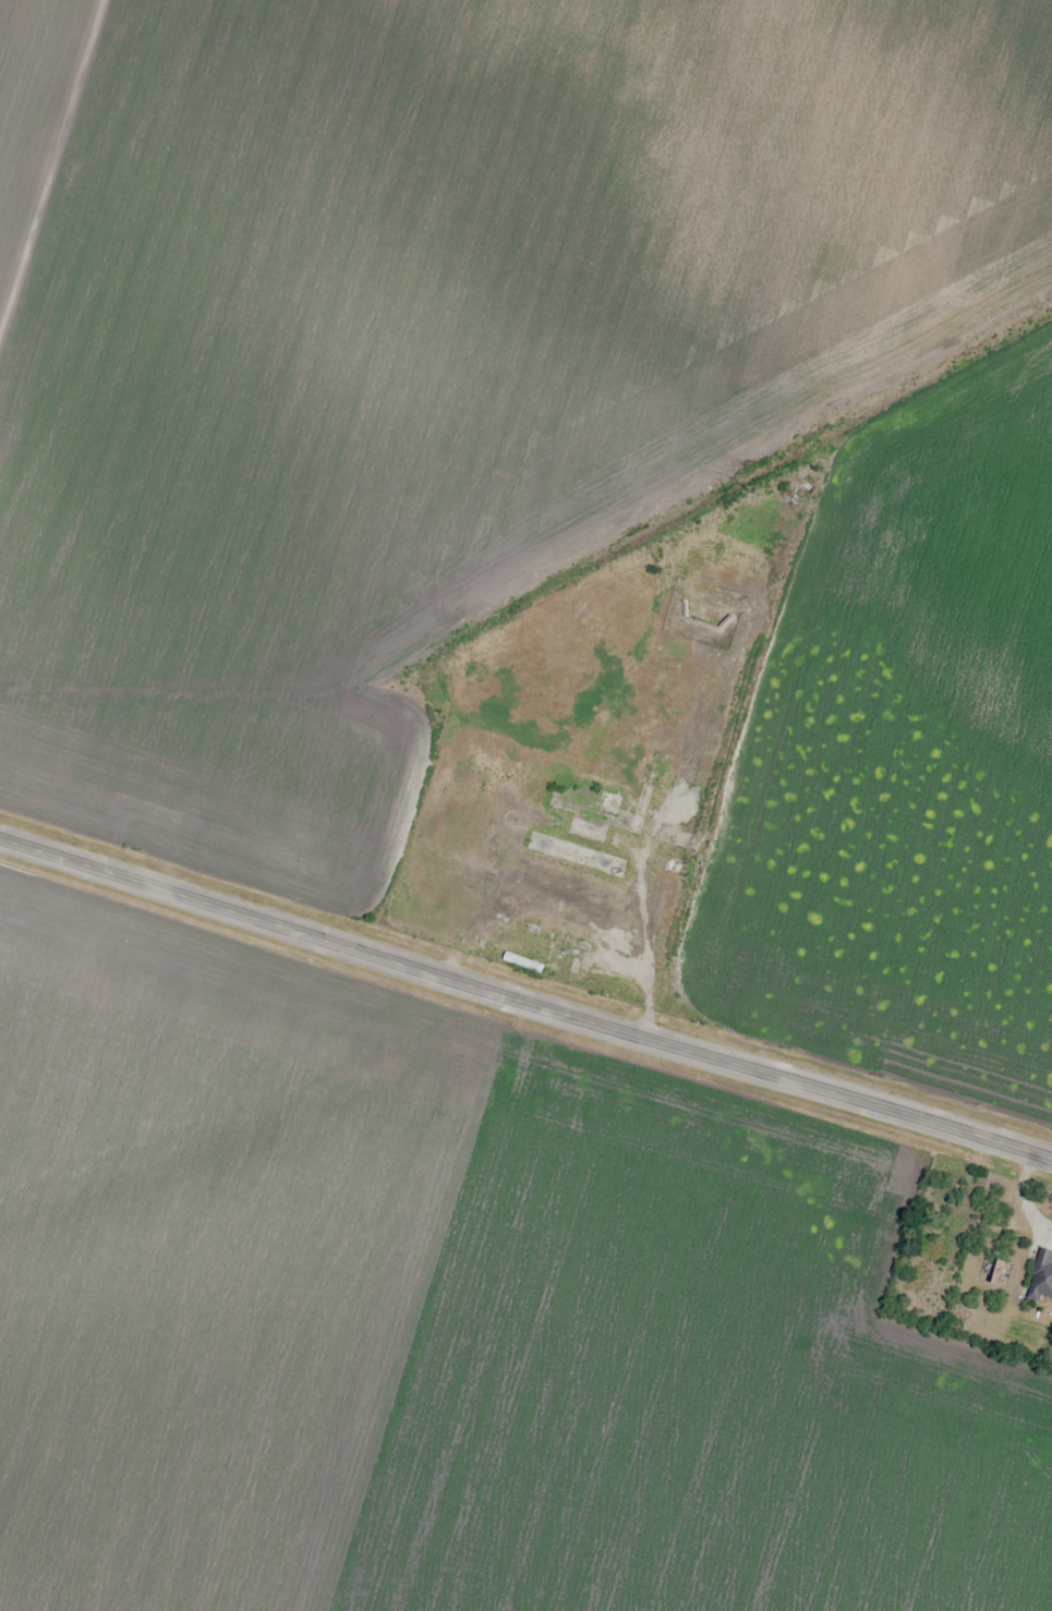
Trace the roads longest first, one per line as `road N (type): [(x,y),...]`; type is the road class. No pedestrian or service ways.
road 1 (secondary): [(1051,1166),(0,833)]

